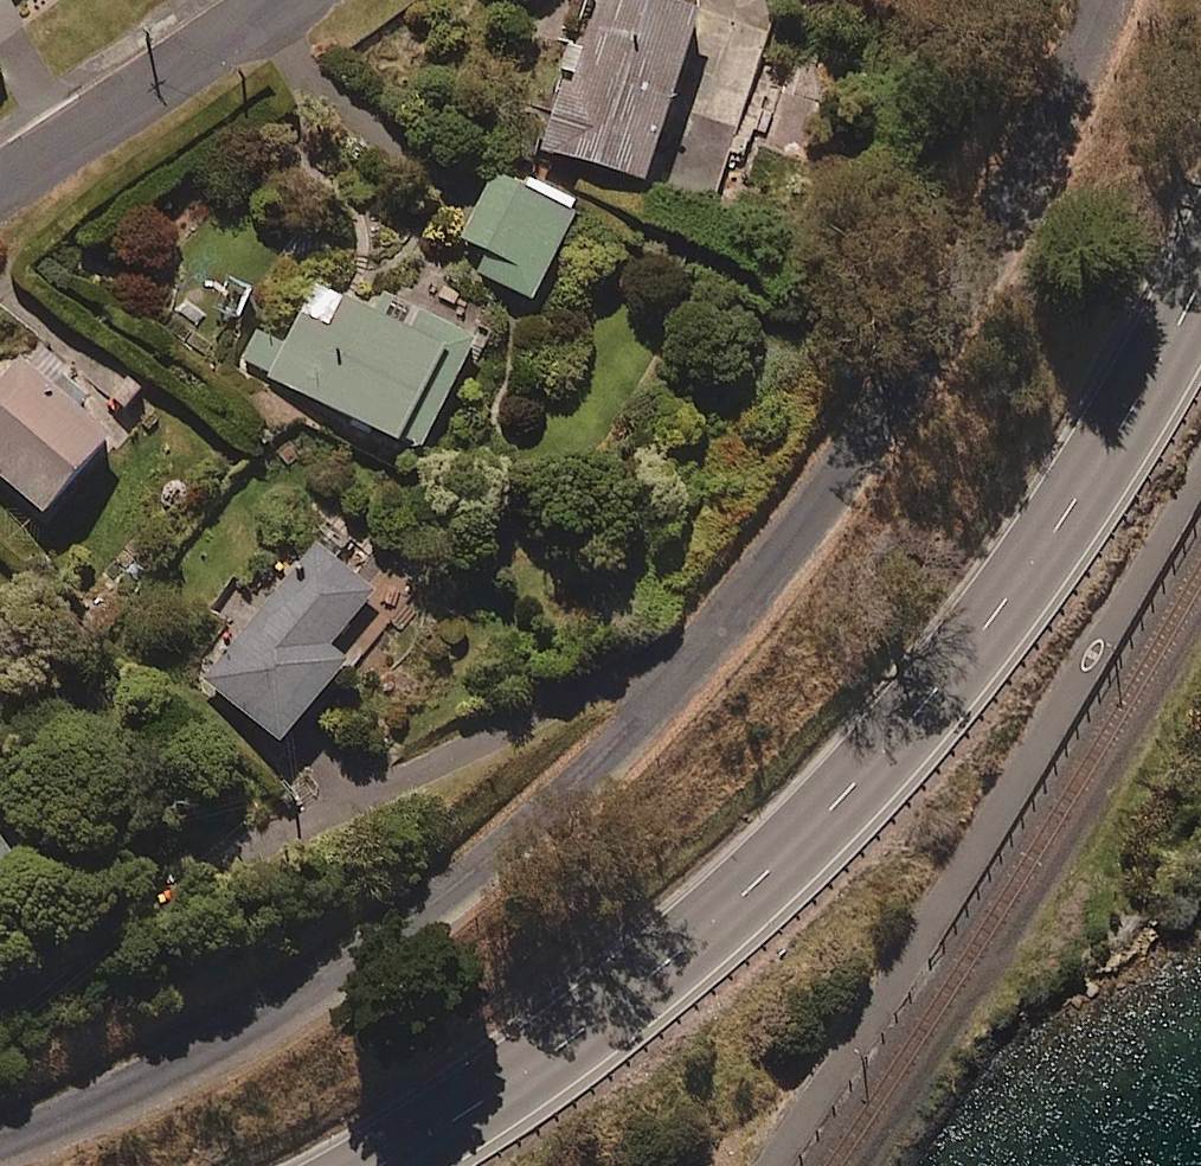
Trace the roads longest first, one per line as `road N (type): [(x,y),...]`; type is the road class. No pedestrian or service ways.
road 1 (residential): [(0,1144),(295,999),(412,928),(659,716),(780,572),(936,349),(1001,240),(1111,0)]
road 2 (trunk): [(1200,263),(1162,350),(1016,577),(822,817),(626,990),(454,1118),(371,1165)]
road 3 (residential): [(263,0),(0,174)]

